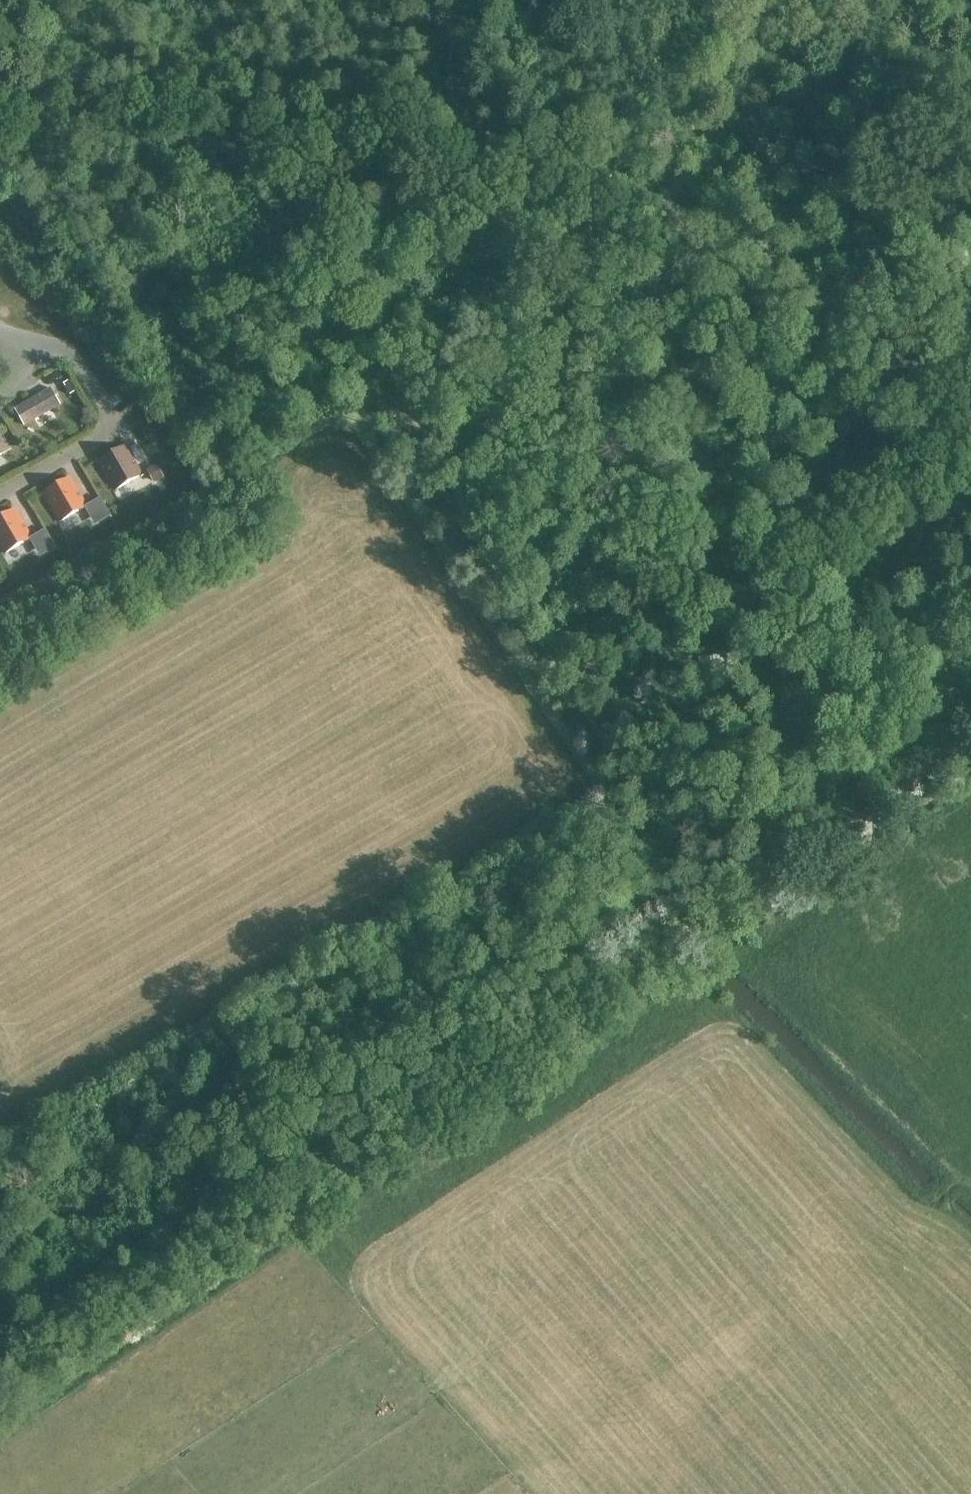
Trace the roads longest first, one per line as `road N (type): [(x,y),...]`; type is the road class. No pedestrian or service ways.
road 1 (track): [(970,747),(562,1032),(0,1402)]
road 2 (track): [(0,145),(37,190),(267,376),(343,371),(401,410),(442,454),(471,513),(517,565),(592,705),(645,764),(672,788),(778,800),(795,810),(815,849)]
road 3 (track): [(591,807),(557,831),(506,929),(489,943),(343,987),(293,1088),(247,1134),(0,1182)]
road 4 (track): [(575,667),(607,666),(970,448)]
road 5 (track): [(970,63),(889,20),(618,0)]
road 6 (track): [(591,807),(648,971)]
road 7 (residential): [(0,491),(114,425)]
road 8 (track): [(116,0),(0,54)]

